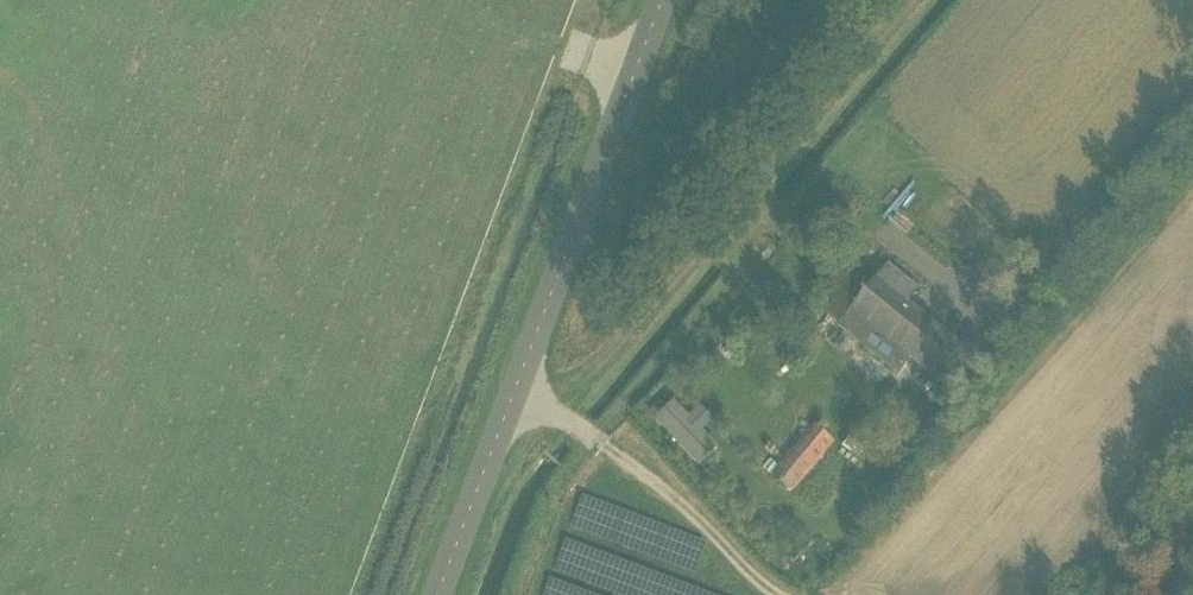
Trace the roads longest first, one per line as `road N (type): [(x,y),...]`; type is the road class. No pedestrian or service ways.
road 1 (unclassified): [(662,0),(438,594)]
road 2 (track): [(559,413),(911,0)]

